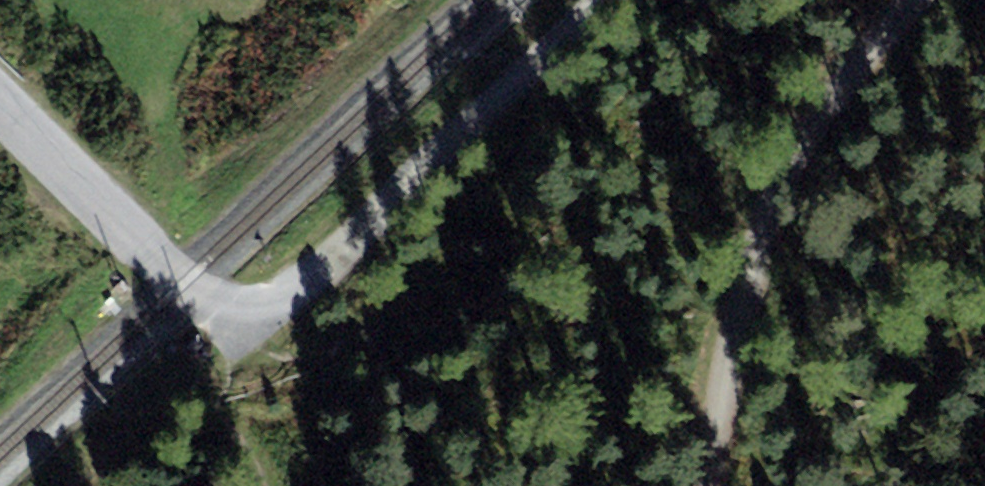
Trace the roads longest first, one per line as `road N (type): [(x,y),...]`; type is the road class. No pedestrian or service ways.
road 1 (track): [(923,0),(805,131),(769,189),(737,300),(715,485)]
road 2 (track): [(237,309),(263,308),(319,276),(611,0)]
road 3 (track): [(237,309),(182,285),(0,107)]

